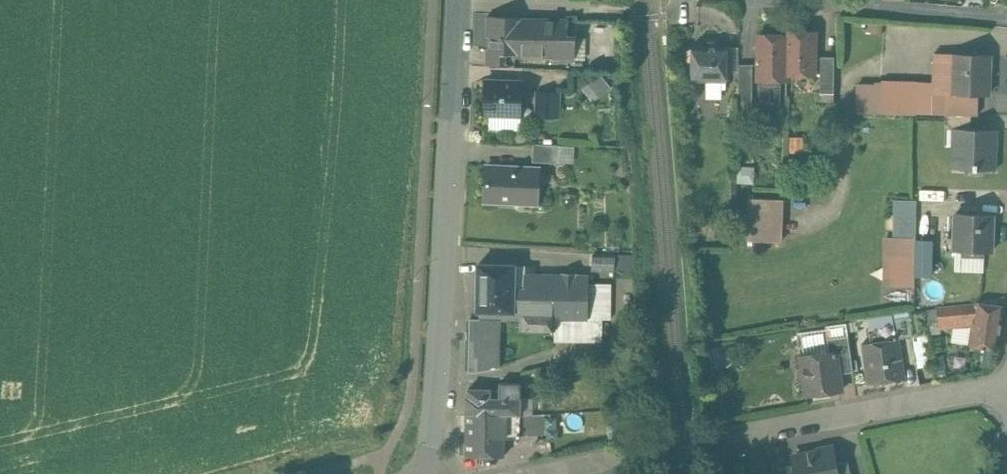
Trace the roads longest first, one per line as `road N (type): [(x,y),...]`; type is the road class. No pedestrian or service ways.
road 1 (residential): [(513,473),(1006,384)]
road 2 (residential): [(434,473),(456,0)]
road 3 (residential): [(813,0),(1006,18)]

